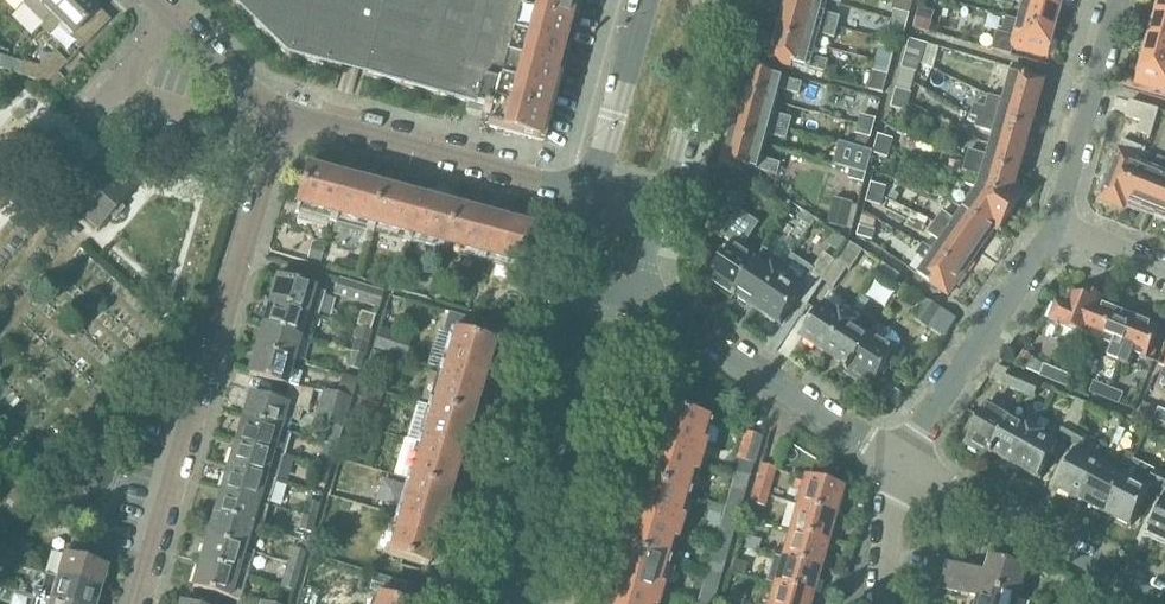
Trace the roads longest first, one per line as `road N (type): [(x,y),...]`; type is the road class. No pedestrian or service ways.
road 1 (residential): [(289,117),(138,603)]
road 2 (residential): [(569,279),(472,603)]
road 3 (residential): [(554,603),(642,299)]
road 4 (residential): [(589,202),(289,117)]
road 5 (residential): [(642,299),(901,459)]
road 6 (residential): [(901,459),(1164,600)]
road 7 (residential): [(901,459),(1055,227)]
road 8 (residential): [(1055,227),(1119,0)]
road 9 (residential): [(662,222),(723,0)]
road 10 (residential): [(651,0),(589,202)]
road 11 (residential): [(289,117),(158,0)]
road 12 (residential): [(882,603),(901,459)]

